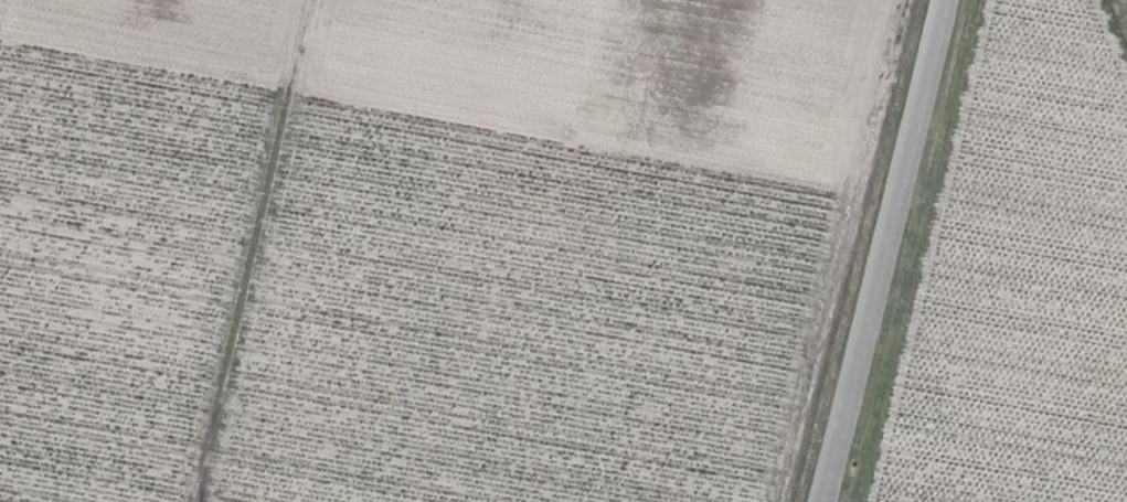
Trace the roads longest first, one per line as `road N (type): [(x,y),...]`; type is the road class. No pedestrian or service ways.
road 1 (residential): [(823,501),(870,370),(945,0)]
road 2 (track): [(310,0),(198,501)]

